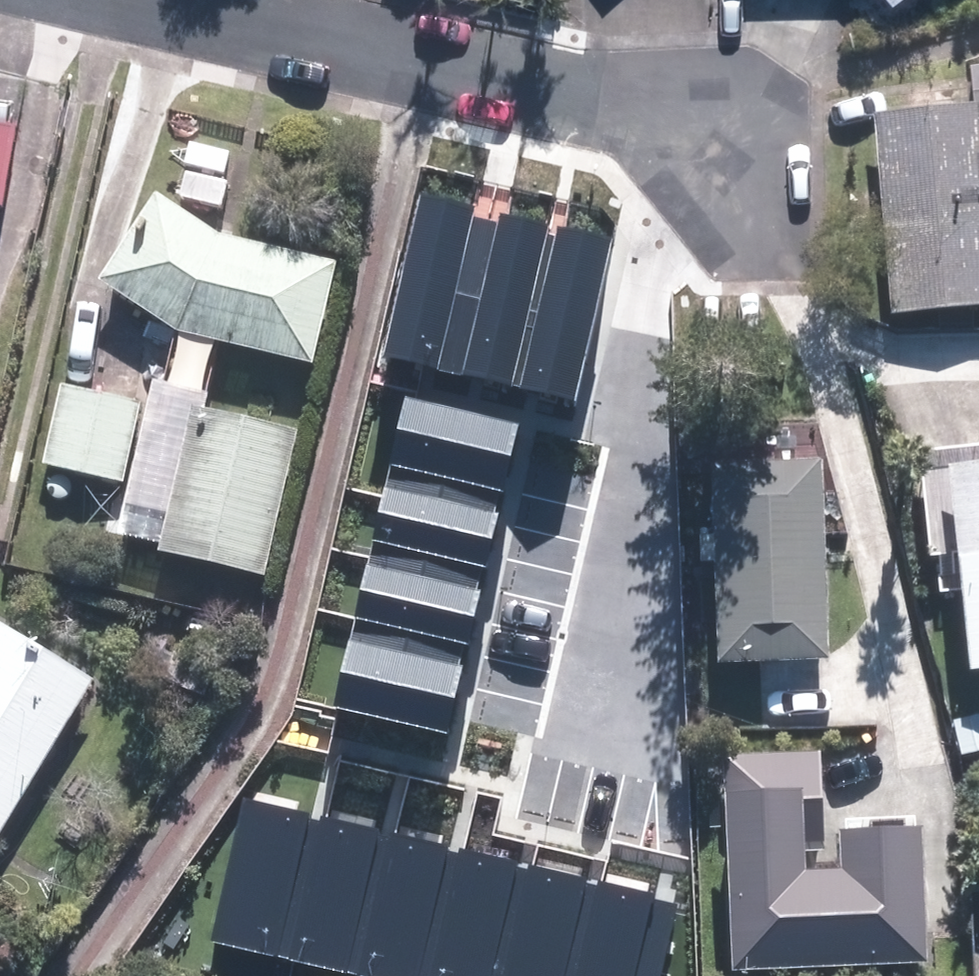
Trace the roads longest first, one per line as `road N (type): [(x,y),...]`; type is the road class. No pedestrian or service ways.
road 1 (residential): [(141,0),(733,151)]

